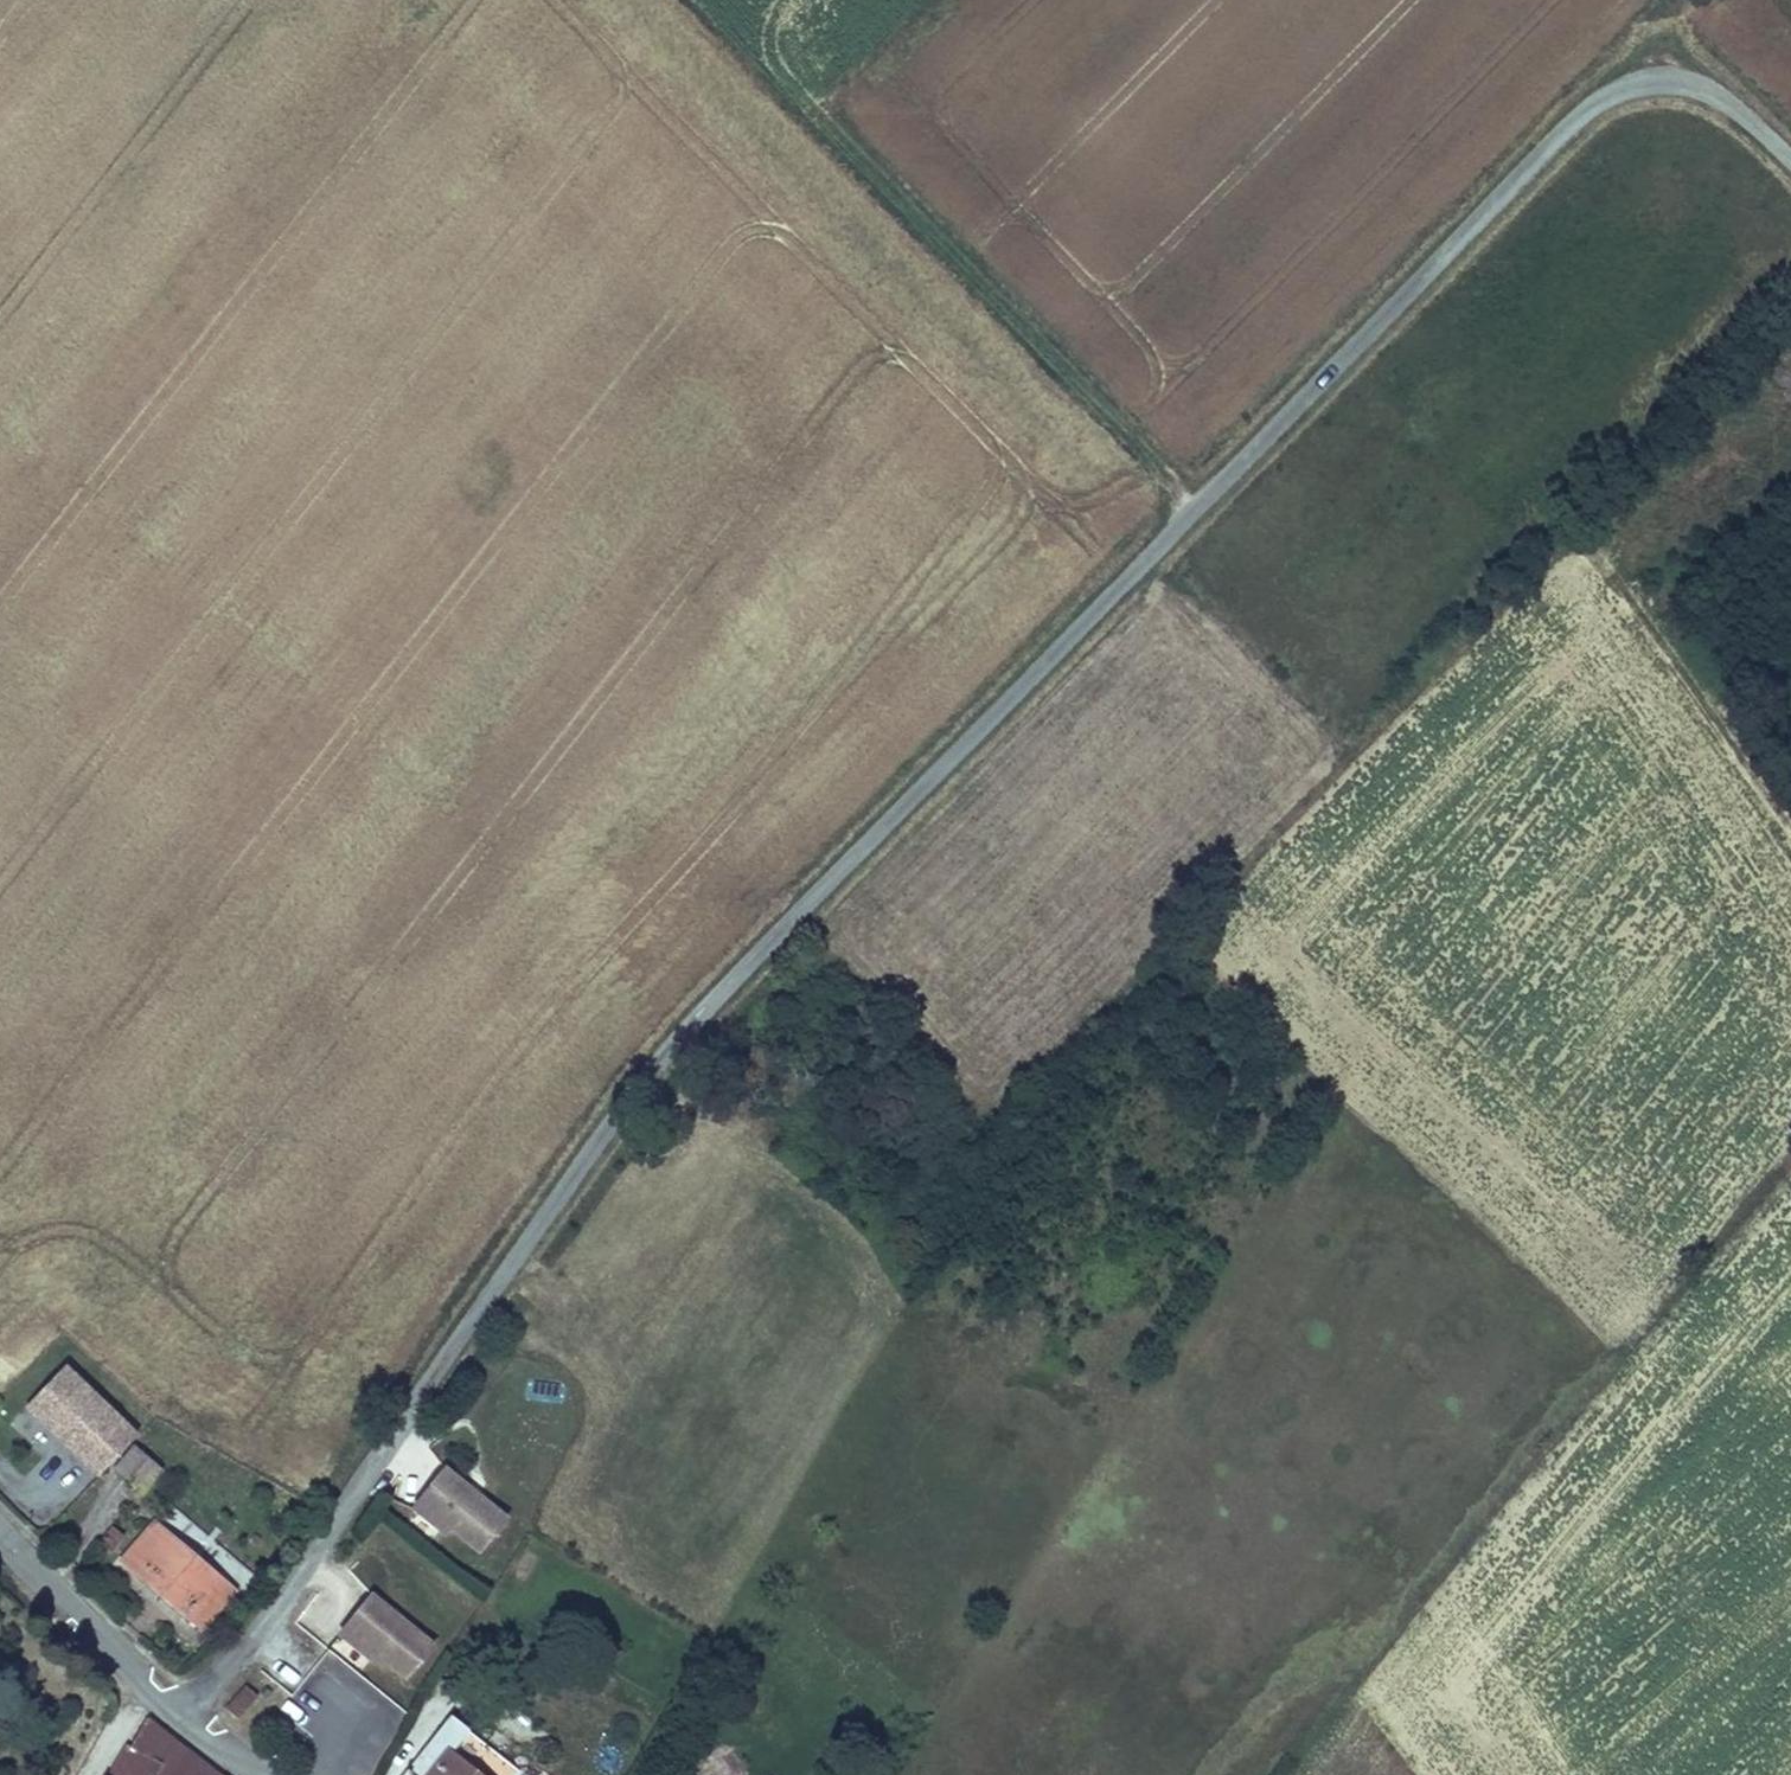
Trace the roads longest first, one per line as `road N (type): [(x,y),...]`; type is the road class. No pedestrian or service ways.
road 1 (unclassified): [(182,1718),(302,1569),(663,1056),(1567,130),(1619,95),(1659,86),(1697,90),(1734,108),(1790,160)]
road 2 (tertiary): [(0,1536),(182,1718)]

